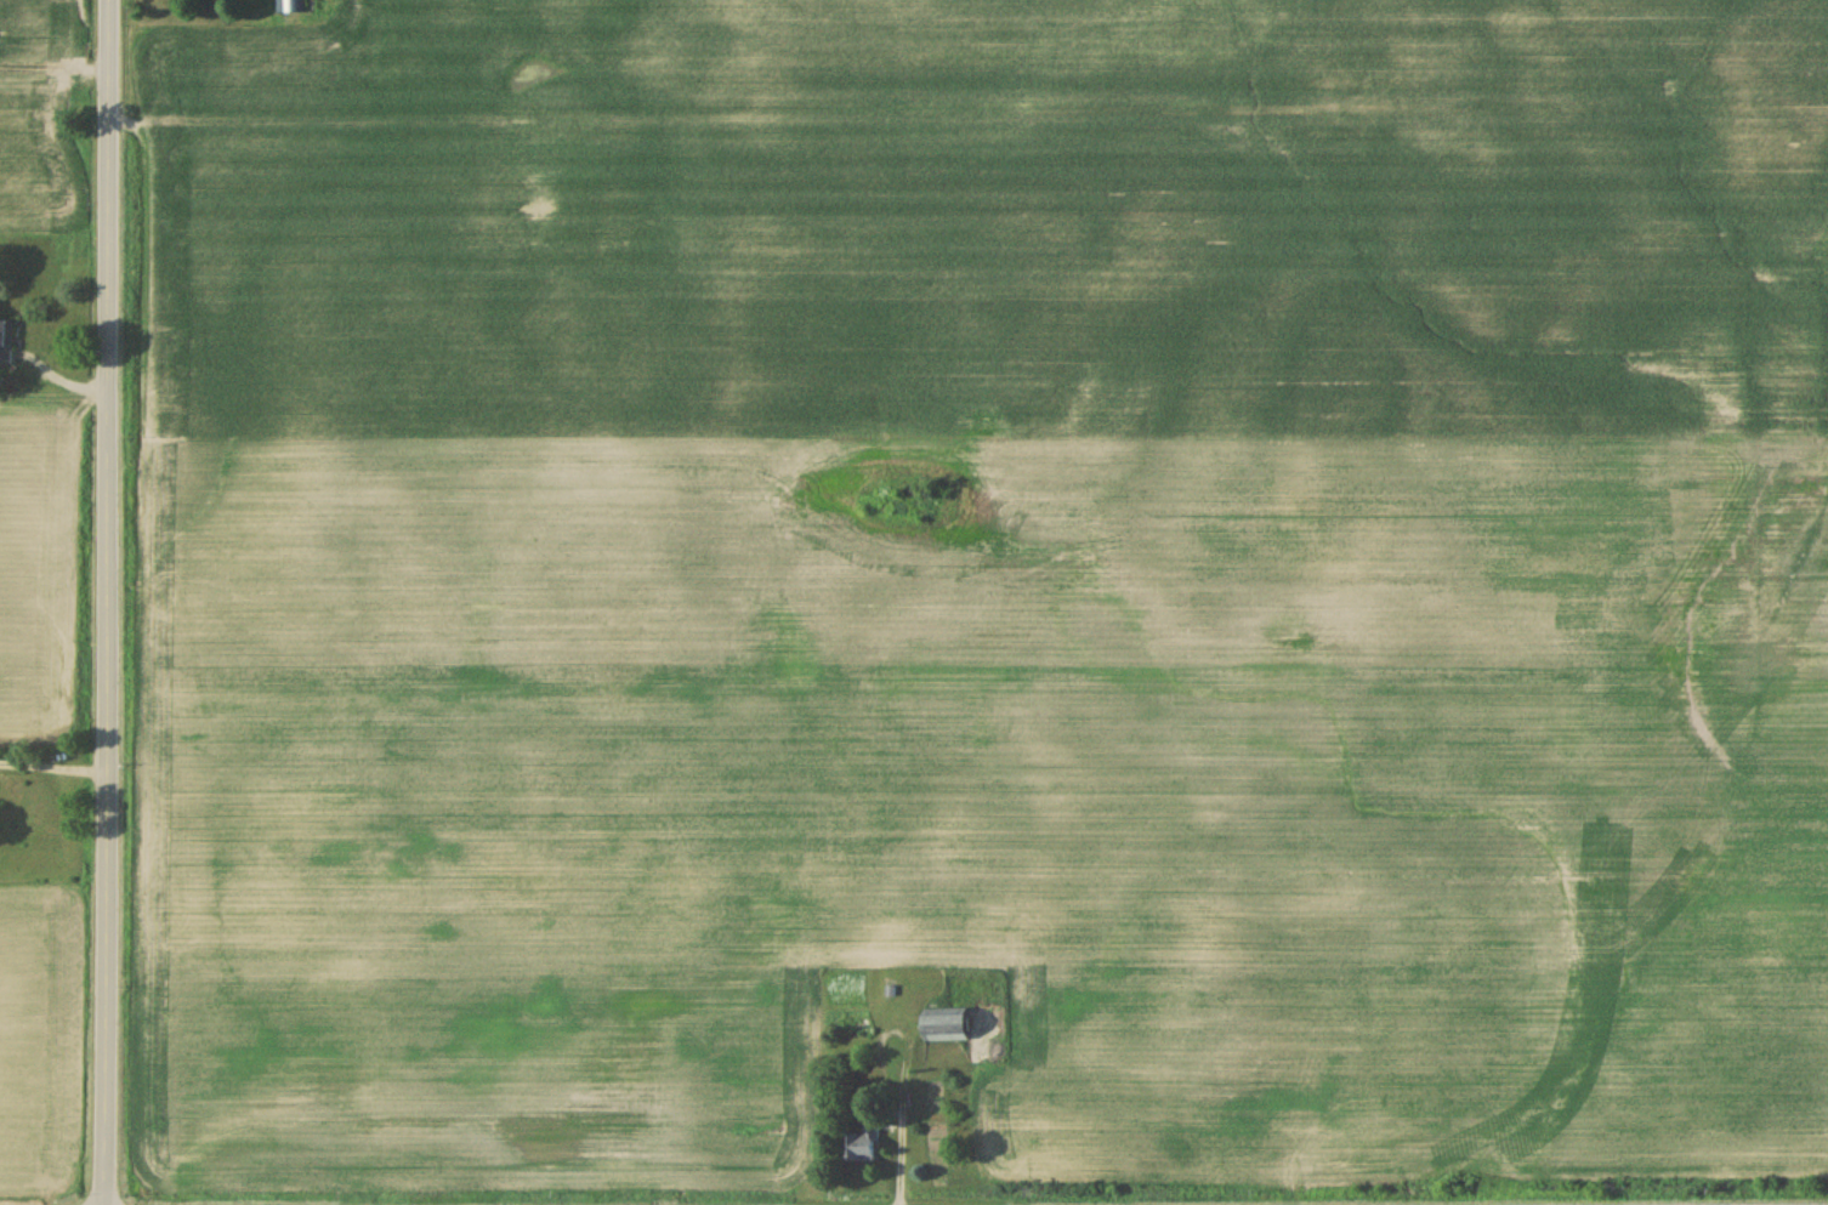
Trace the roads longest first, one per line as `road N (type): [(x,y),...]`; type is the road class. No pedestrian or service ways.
road 1 (residential): [(105,1204),(111,0)]
road 2 (residential): [(109,121),(1295,153)]

